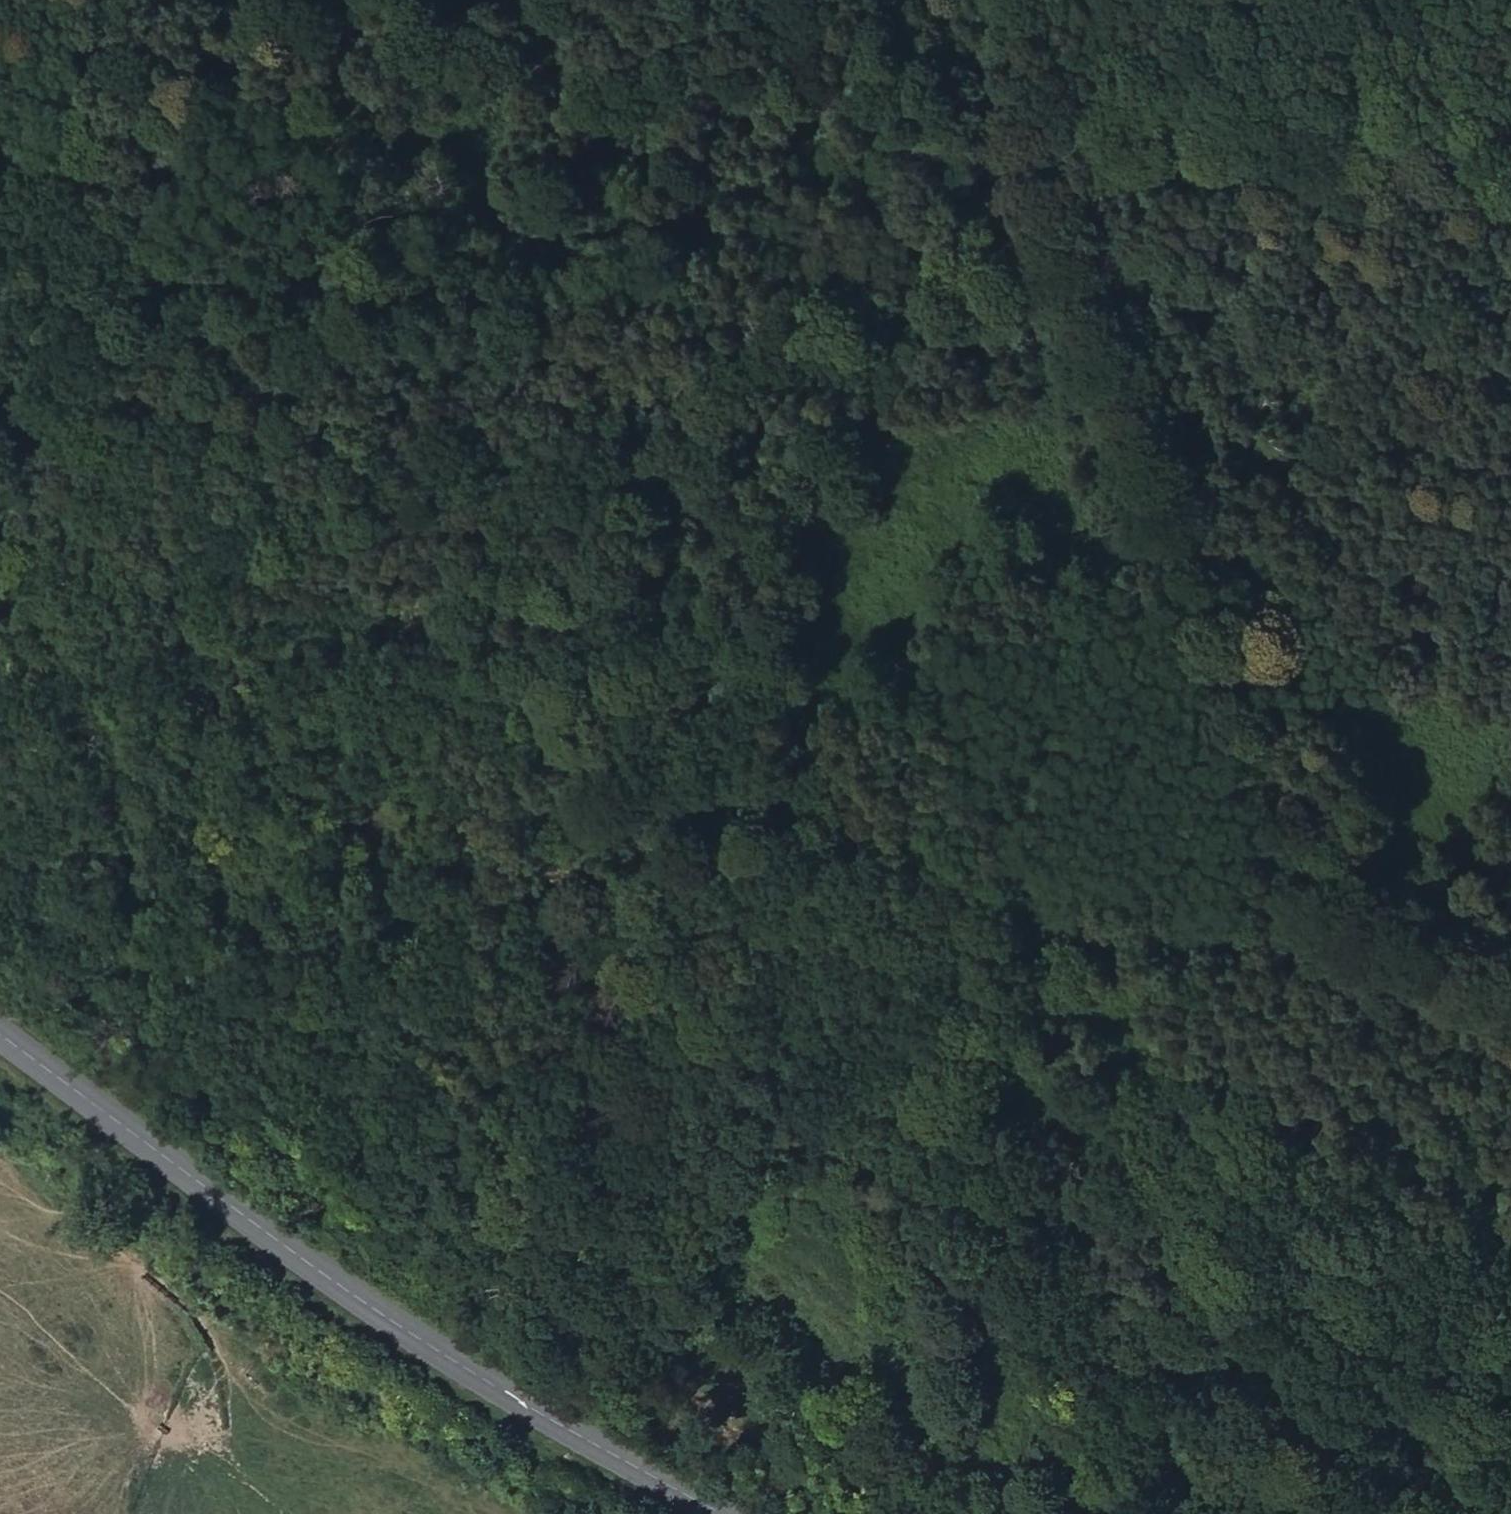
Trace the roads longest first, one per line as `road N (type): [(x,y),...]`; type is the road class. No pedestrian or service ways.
road 1 (track): [(1510,222),(1190,205),(1034,172),(823,107),(295,28),(39,0)]
road 2 (tertiary): [(0,1034),(445,1354),(720,1513)]

